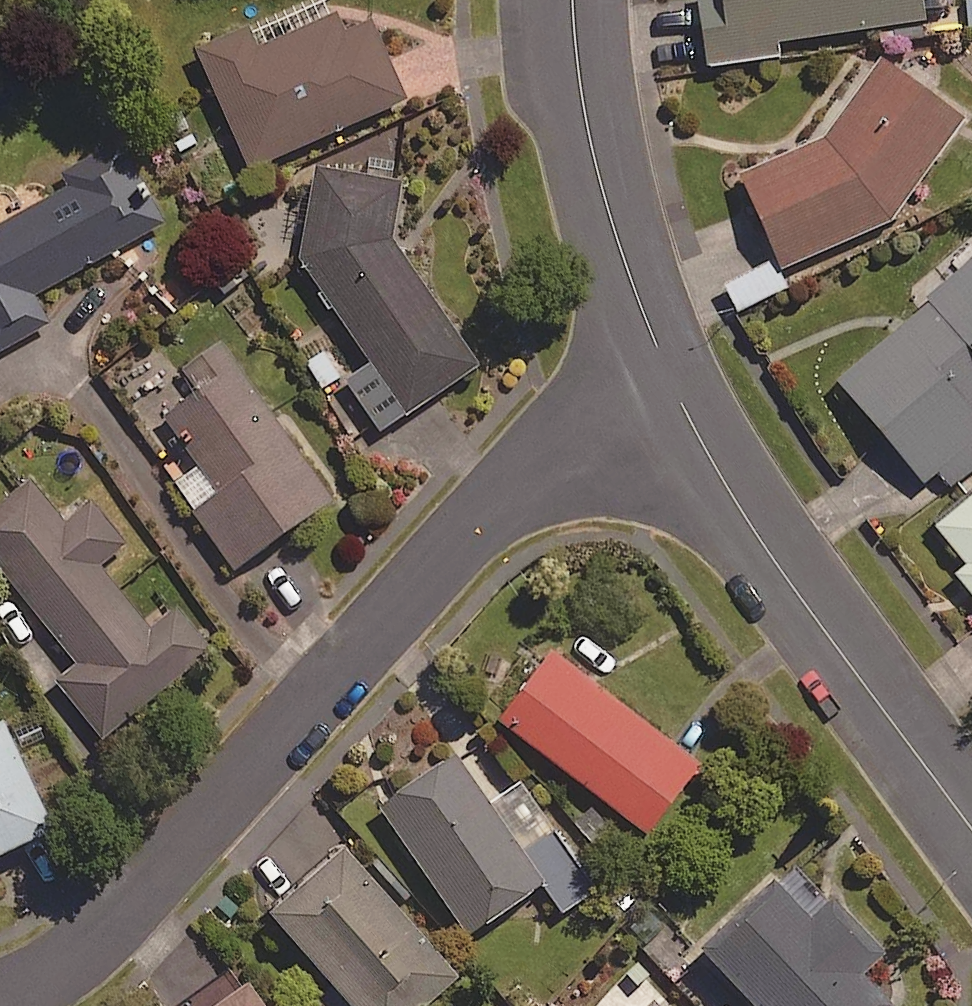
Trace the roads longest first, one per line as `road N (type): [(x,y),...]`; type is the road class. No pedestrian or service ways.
road 1 (residential): [(0,996),(38,984),(97,943),(464,539),(563,455),(675,387)]
road 2 (residential): [(971,827),(767,553),(675,387)]
road 3 (residential): [(675,387),(594,174),(573,0)]

